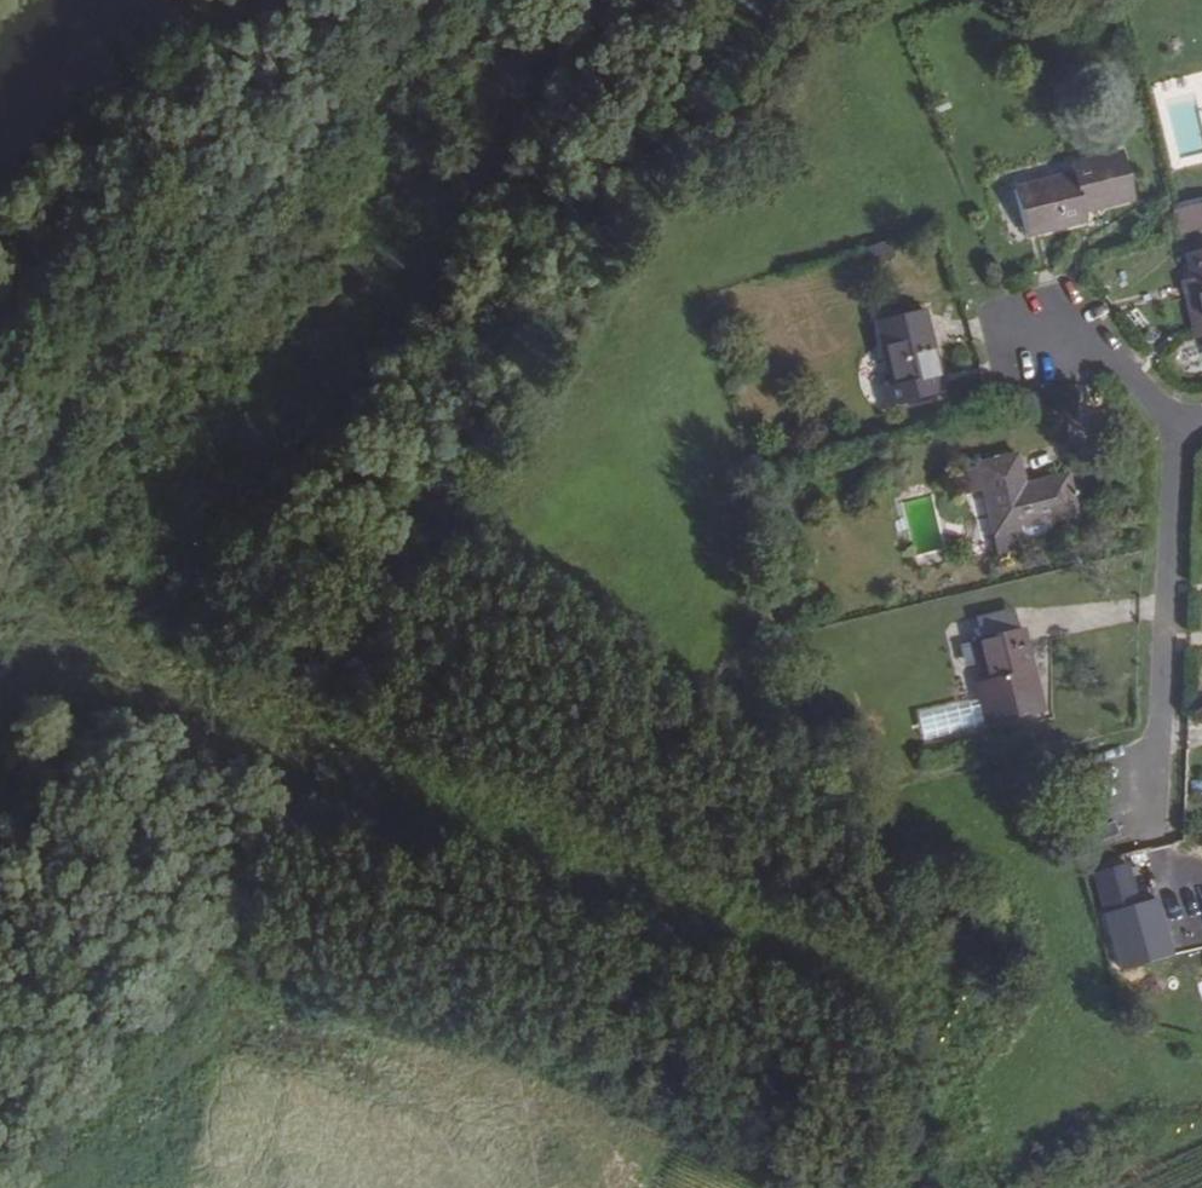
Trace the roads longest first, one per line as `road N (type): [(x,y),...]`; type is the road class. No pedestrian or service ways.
road 1 (residential): [(1177,430),(1160,768),(1131,800)]
road 2 (residential): [(1019,338),(1071,334),(1177,430)]

